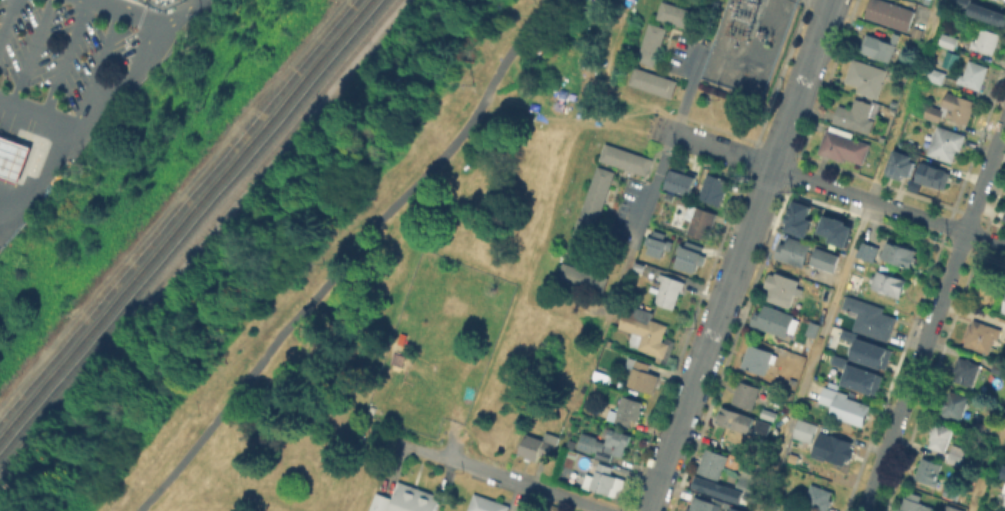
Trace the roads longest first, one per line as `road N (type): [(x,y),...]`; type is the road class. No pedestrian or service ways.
road 1 (residential): [(647,510),(832,0)]
road 2 (residential): [(864,510),(1004,122)]
road 3 (residential): [(600,510),(396,442)]
road 4 (residential): [(1004,246),(870,200)]
road 5 (residential): [(771,167),(654,129)]

